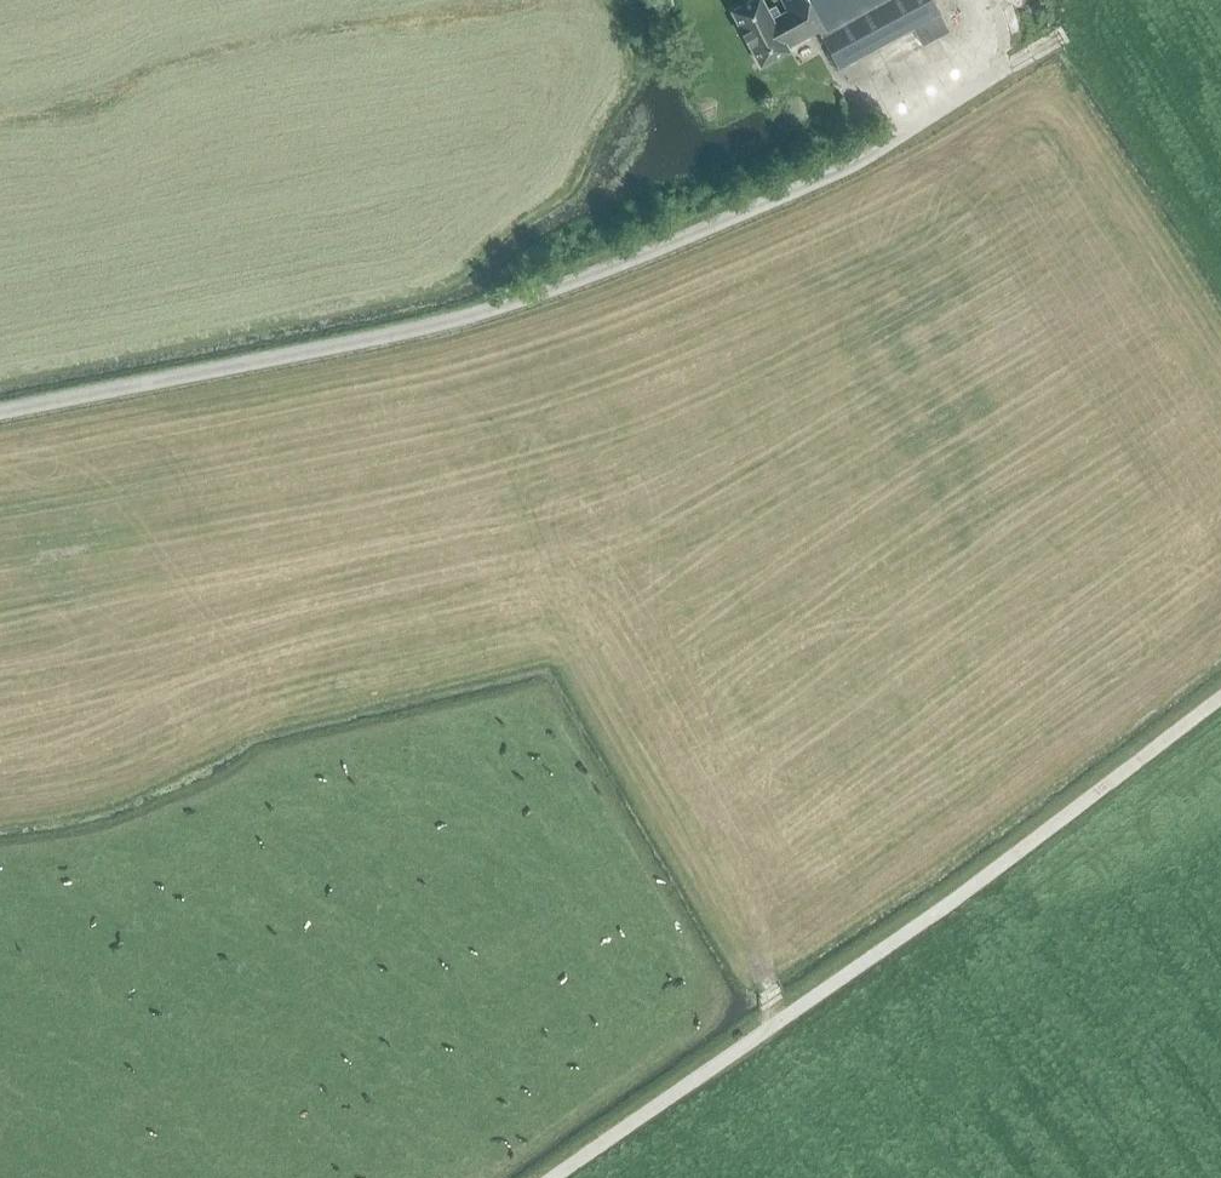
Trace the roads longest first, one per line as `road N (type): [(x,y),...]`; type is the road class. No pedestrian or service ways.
road 1 (track): [(552,1177),(948,905),(1220,698)]

